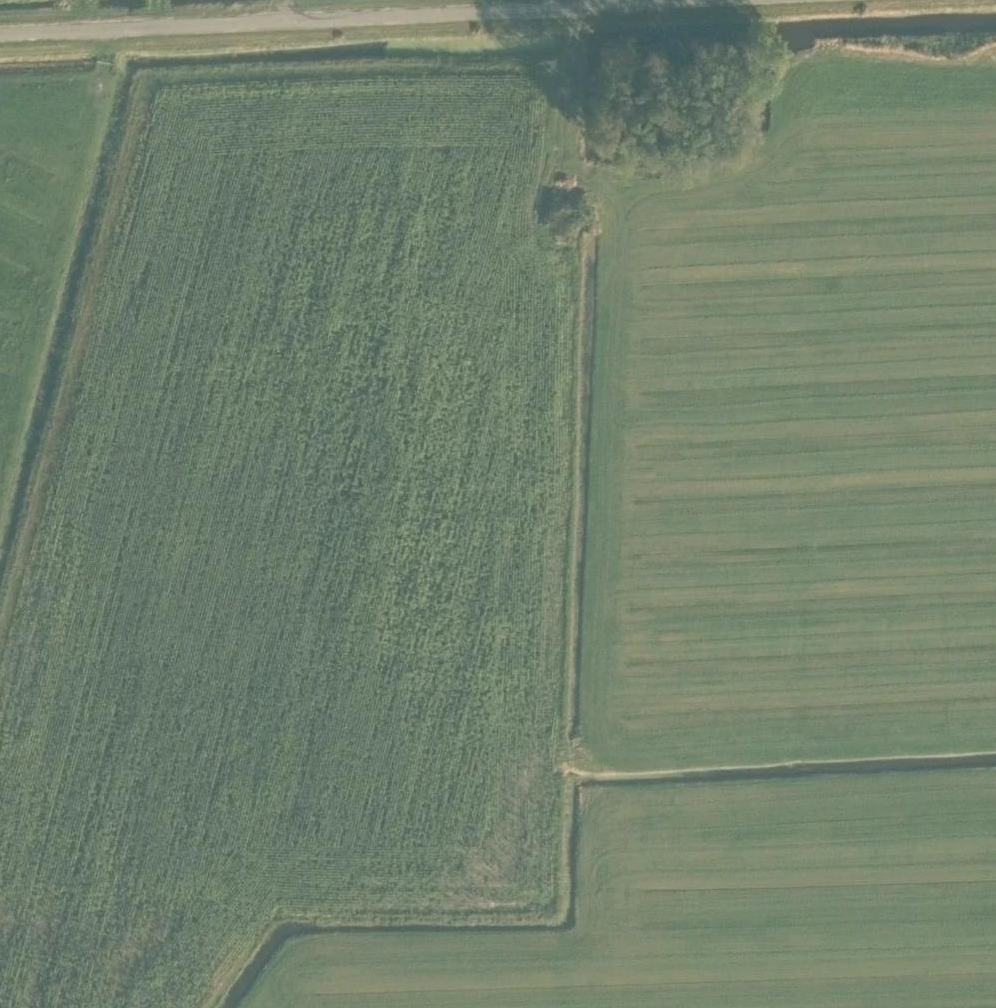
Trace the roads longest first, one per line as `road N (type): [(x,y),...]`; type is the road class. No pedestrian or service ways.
road 1 (unclassified): [(0,32),(657,0)]

